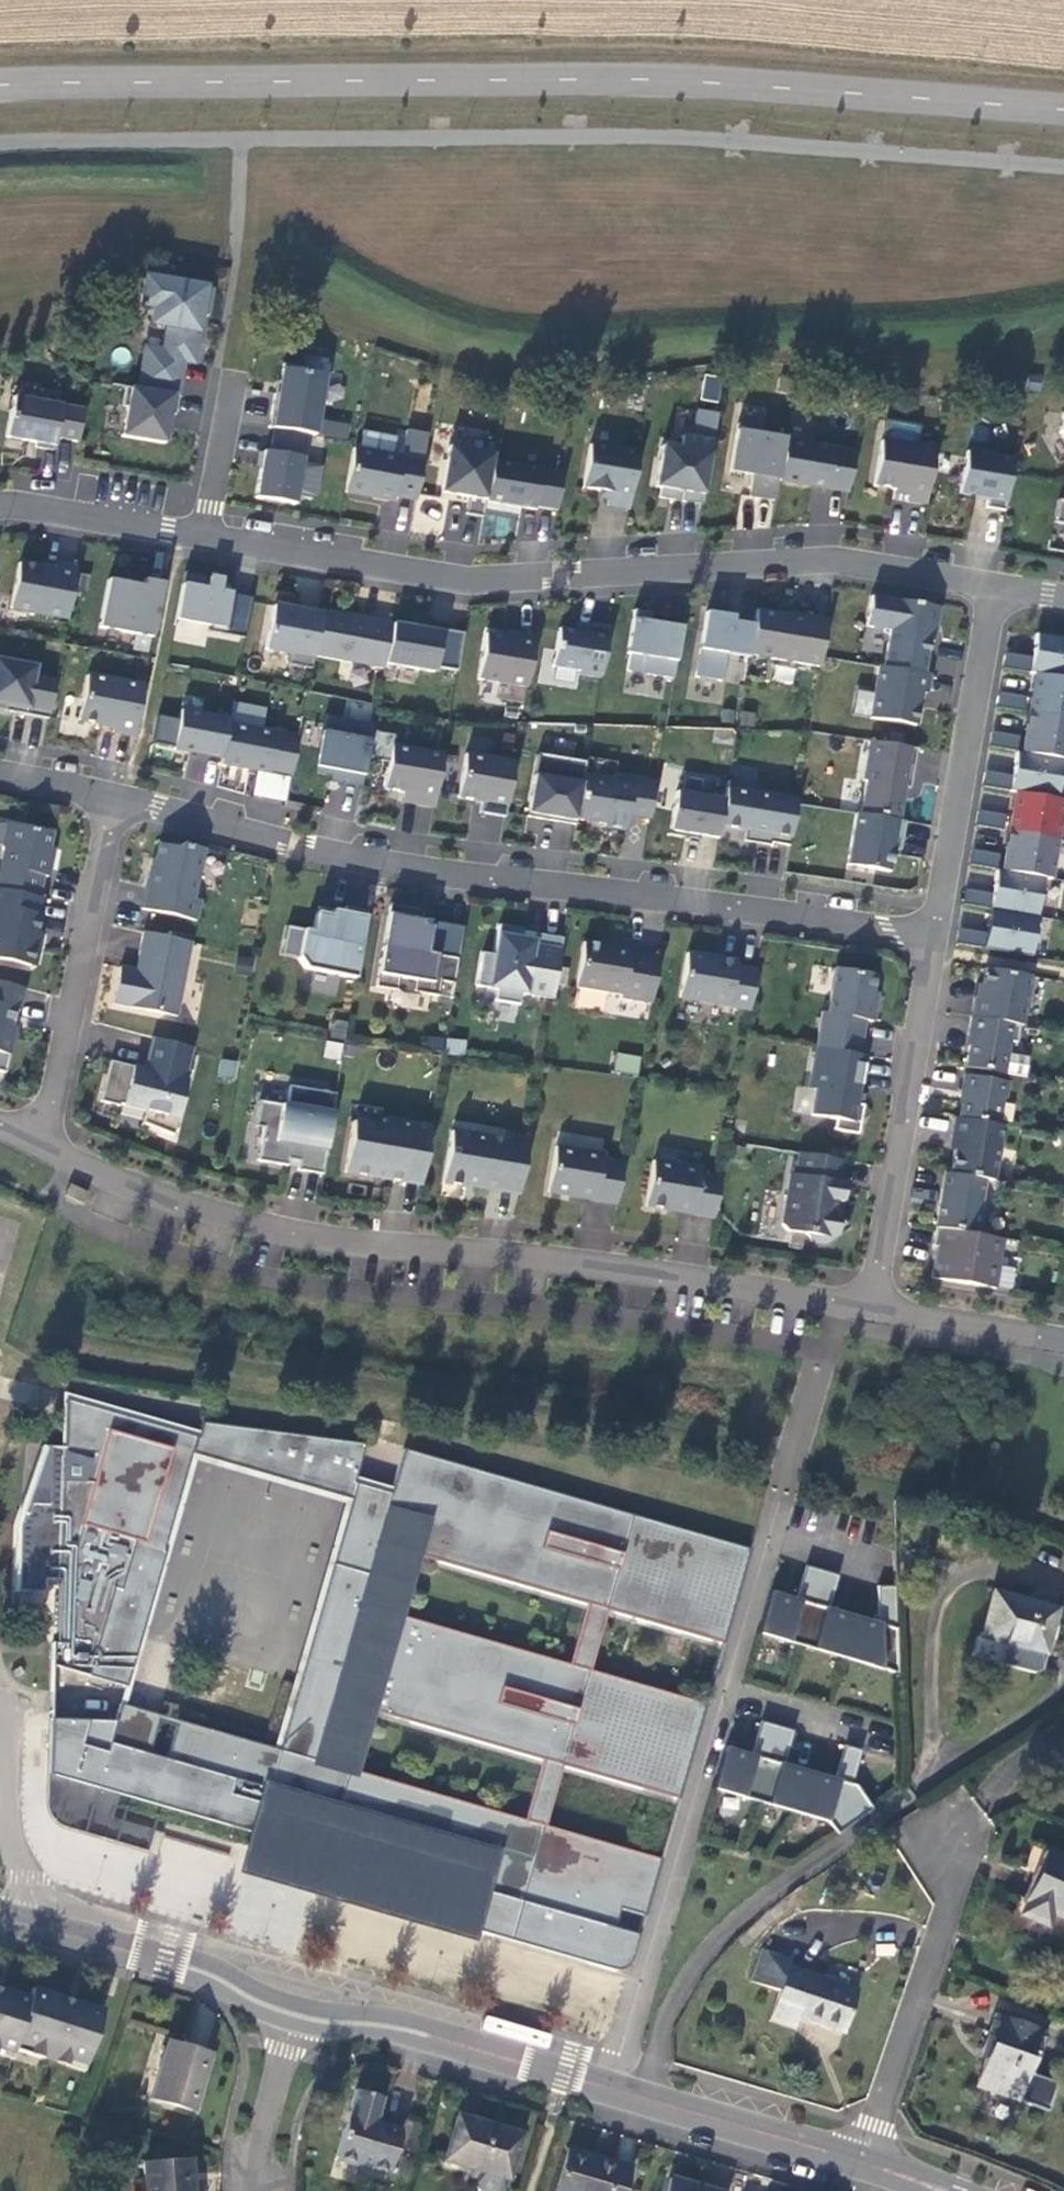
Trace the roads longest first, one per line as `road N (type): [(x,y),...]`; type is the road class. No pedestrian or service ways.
road 1 (tertiary): [(0,86),(703,80),(1063,106)]
road 2 (residential): [(41,1144),(165,1197),(308,1236),(652,1274),(870,1309)]
road 3 (residential): [(115,797),(294,847),(407,868),(932,941)]
road 4 (residential): [(203,536),(469,582),(764,559),(888,565),(991,586)]
road 5 (residential): [(612,2089),(776,1533)]
road 6 (residential): [(642,2098),(672,2003),(703,1953),(799,1870),(907,1798)]
road 7 (residential): [(866,2166),(974,1804)]
road 8 (residential): [(870,1309),(932,941)]
road 9 (residential): [(932,941),(991,586)]
road 10 (residential): [(41,1144),(115,797)]
road 11 (tertiary): [(296,2013),(402,2030),(612,2089)]
road 12 (tertiary): [(642,2098),(866,2166)]
road 13 (residential): [(0,506),(203,536)]
road 14 (tertiary): [(0,1918),(192,1967)]
road 15 (residential): [(870,1309),(1063,1341)]
road 16 (residential): [(296,2013),(281,2049),(259,2190)]
road 17 (residential): [(203,536),(227,380)]

